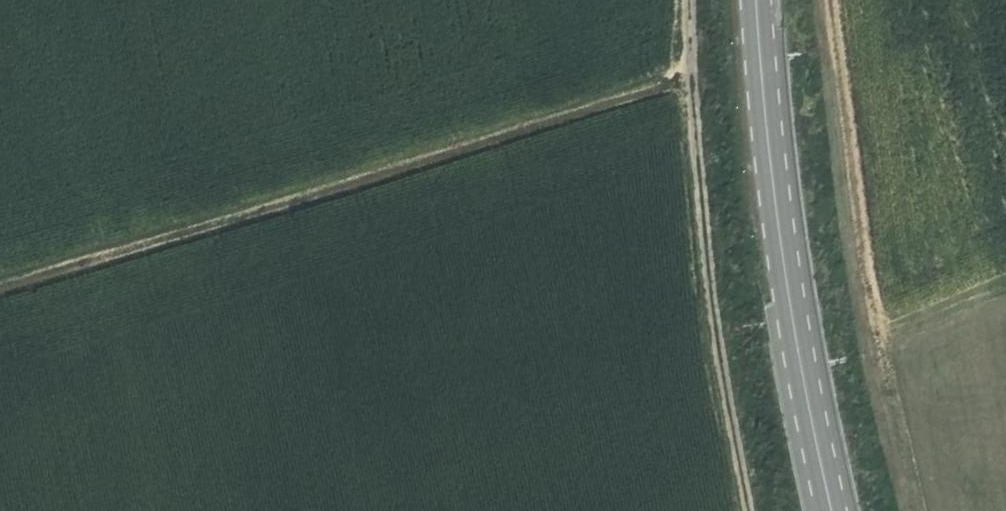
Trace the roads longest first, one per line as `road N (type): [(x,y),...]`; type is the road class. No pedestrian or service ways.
road 1 (track): [(0,283),(601,100)]
road 2 (tertiary): [(763,0),(786,232),(842,510)]
road 3 (track): [(691,68),(721,368),(748,510)]
road 4 (track): [(690,0),(691,68),(601,100)]
road 5 (track): [(884,335),(1005,287)]

